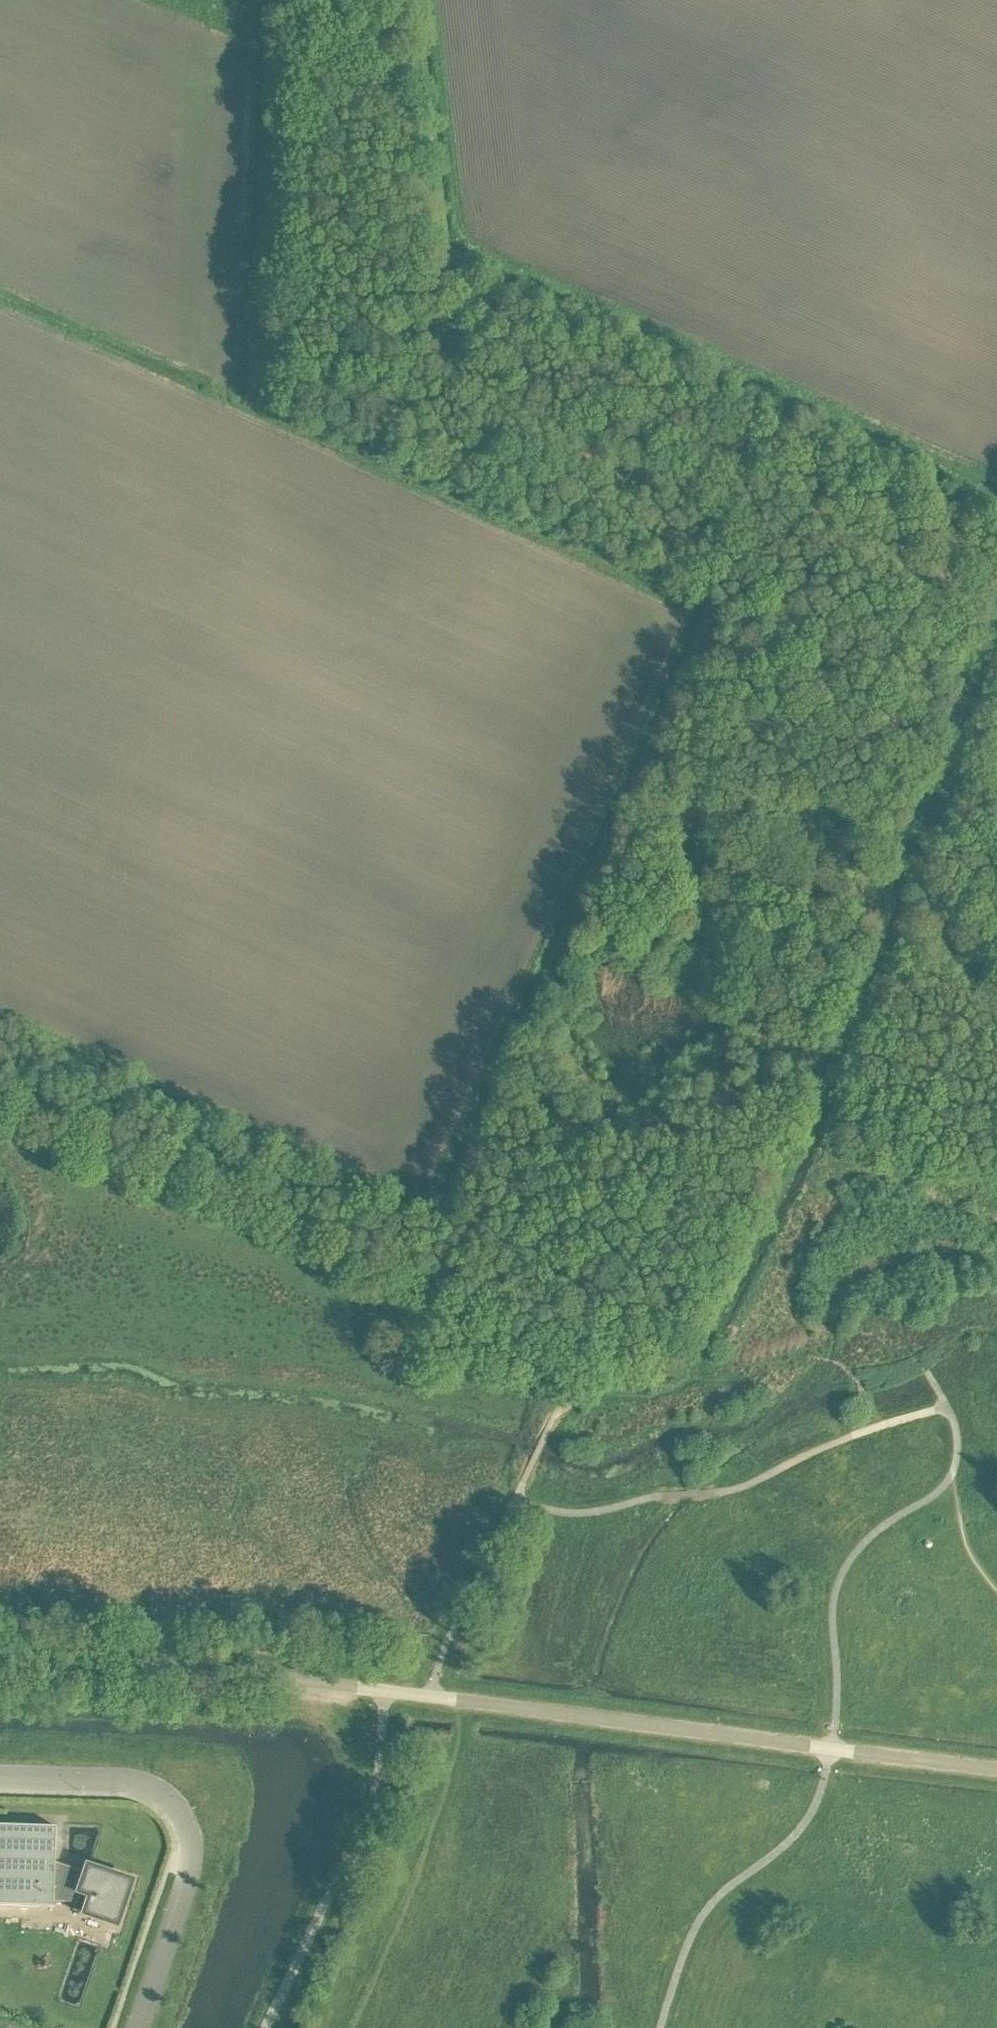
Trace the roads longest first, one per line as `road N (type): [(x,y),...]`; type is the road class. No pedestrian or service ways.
road 1 (unclassified): [(0,1663),(195,1669),(996,1770)]
road 2 (residential): [(136,2027),(191,1876),(186,1824),(142,1784),(0,1777)]

